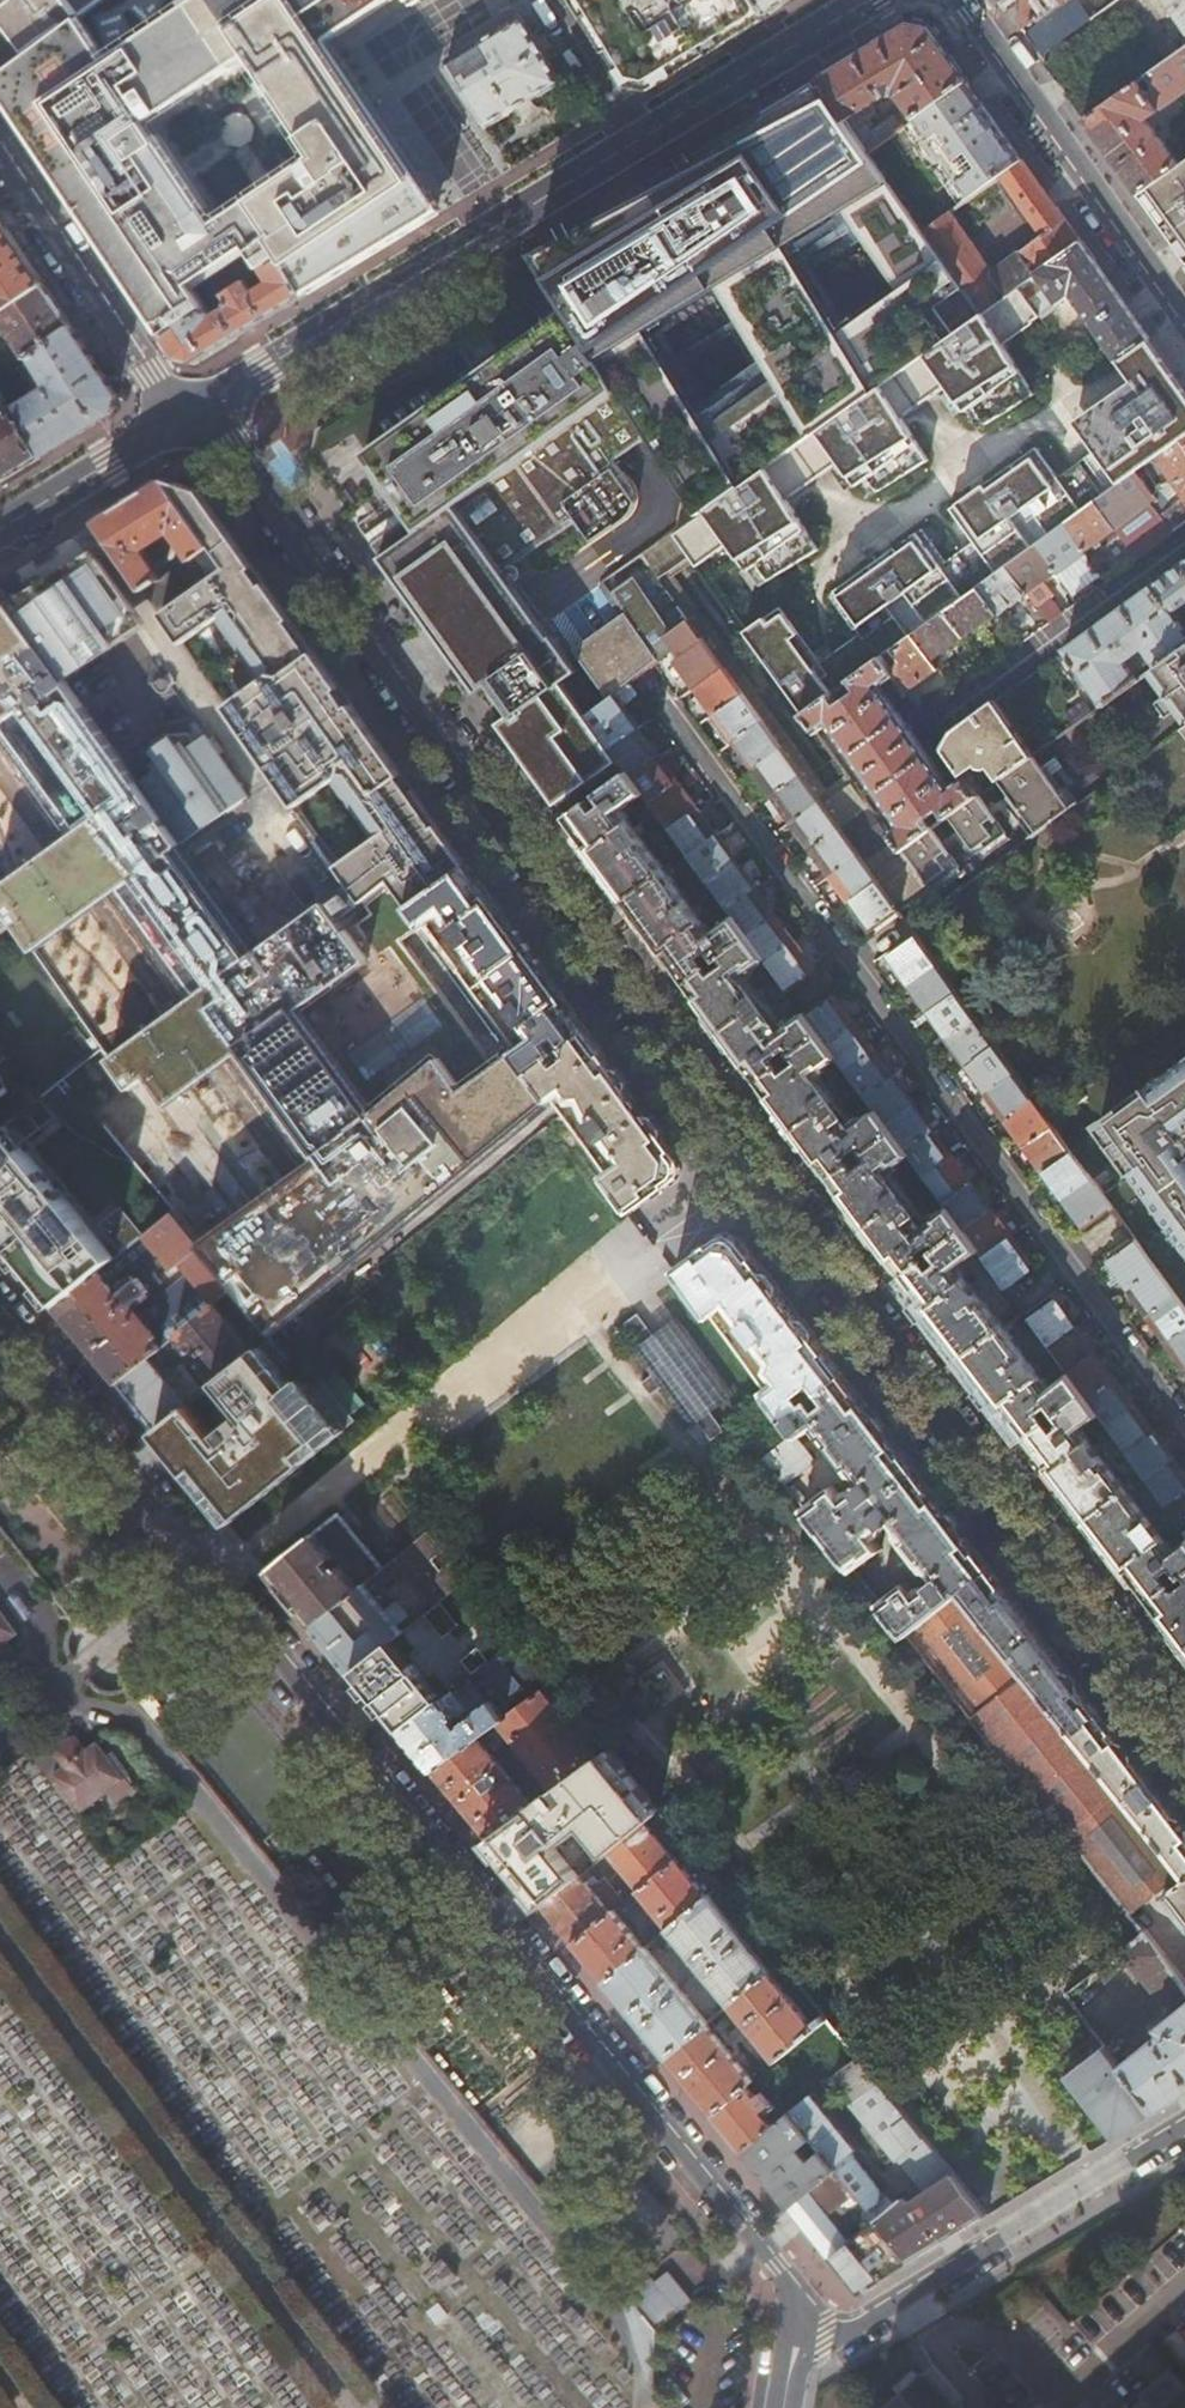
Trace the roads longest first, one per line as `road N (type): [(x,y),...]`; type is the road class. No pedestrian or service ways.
road 1 (residential): [(213,403),(767,1180),(1184,1734)]
road 2 (residential): [(0,1298),(775,2269),(808,2335)]
road 3 (residential): [(654,688),(1184,1423)]
road 4 (tertiary): [(872,0),(213,403)]
road 5 (residential): [(808,2335),(851,2330),(1184,2125)]
road 6 (residential): [(1184,313),(962,0)]
road 7 (residential): [(1184,533),(917,726)]
road 8 (residential): [(0,157),(178,424)]
road 9 (tertiary): [(178,424),(0,532)]

